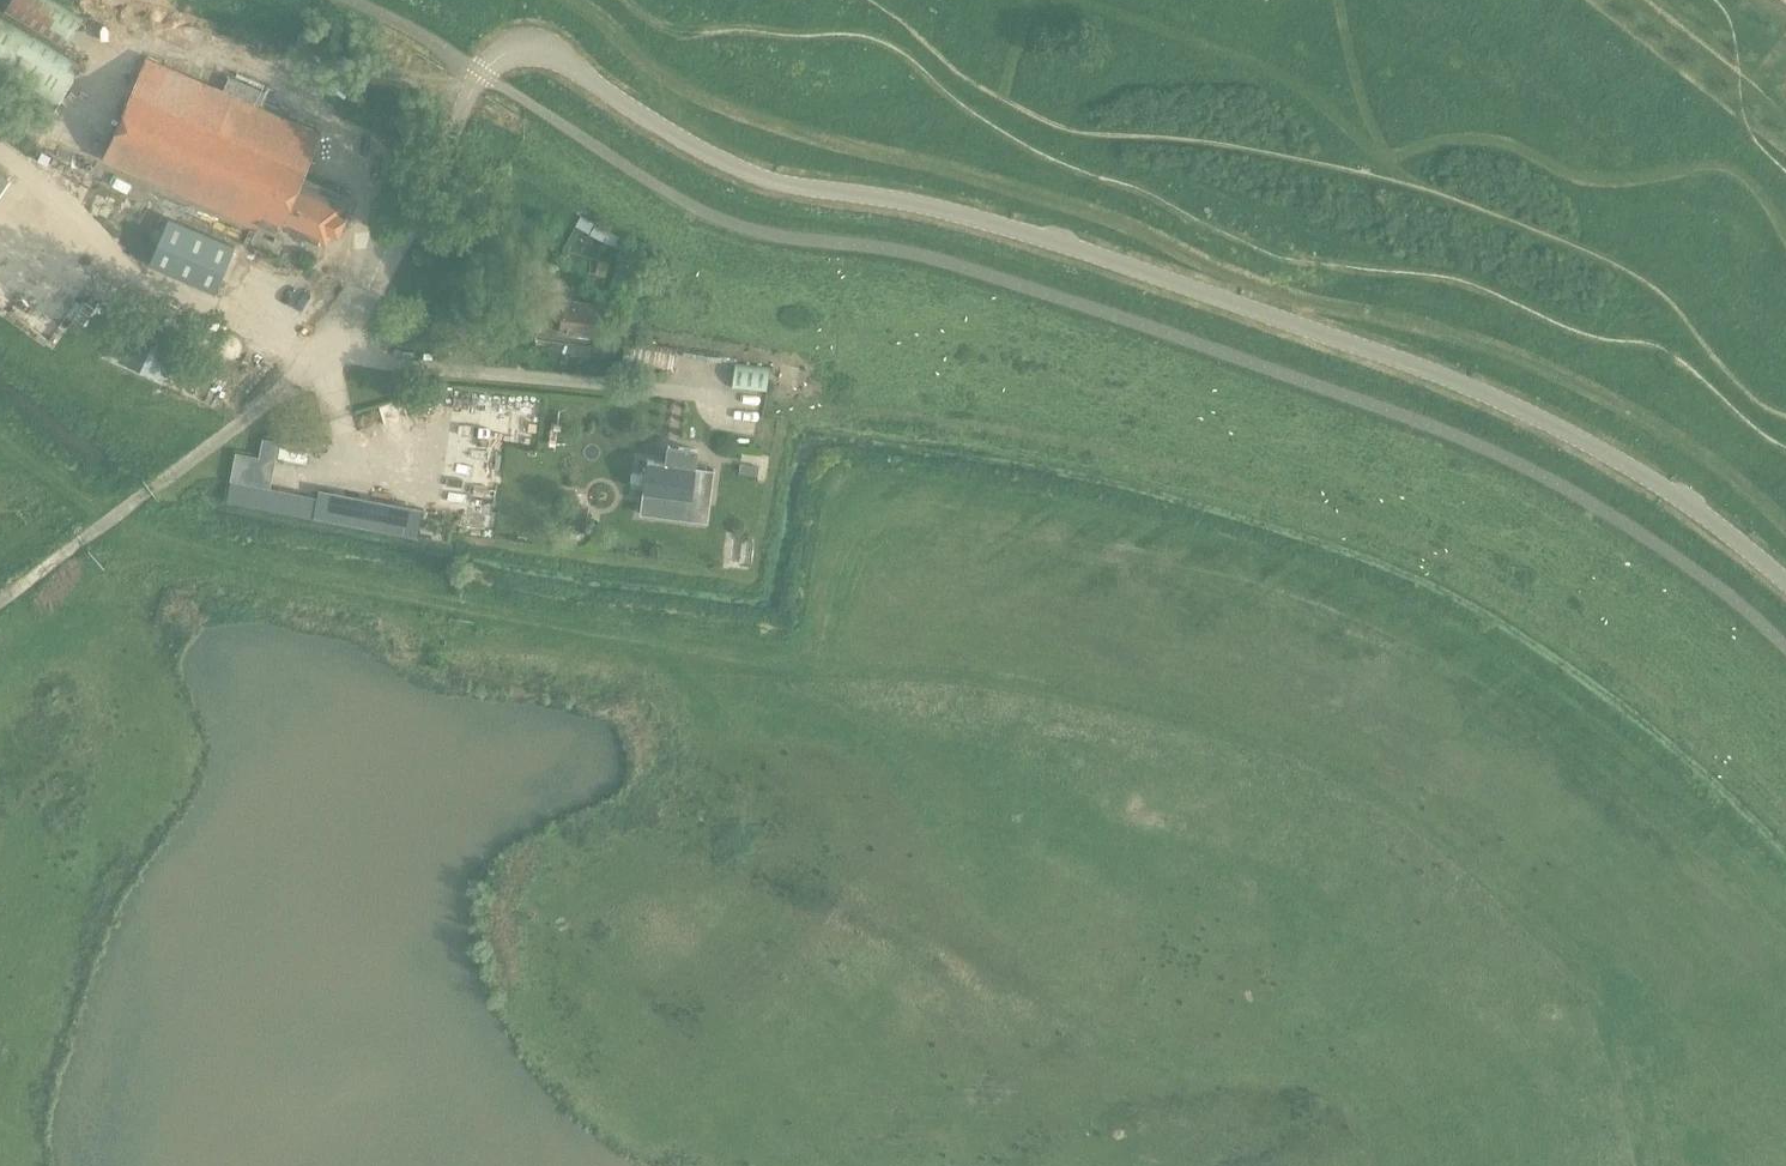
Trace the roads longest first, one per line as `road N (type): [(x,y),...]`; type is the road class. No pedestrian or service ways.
road 1 (residential): [(316,354),(373,286),(485,77),(515,53),(546,56),(716,160),(787,185),(928,205),(1063,244),(1535,414),(1637,470),(1785,580)]
road 2 (track): [(1785,449),(1656,345),(1563,326),(1454,278),(1378,272),(1340,246),(1186,183),(1081,172),(942,92),(884,40),(703,28),(639,0)]
road 3 (residential): [(750,399),(316,354)]

